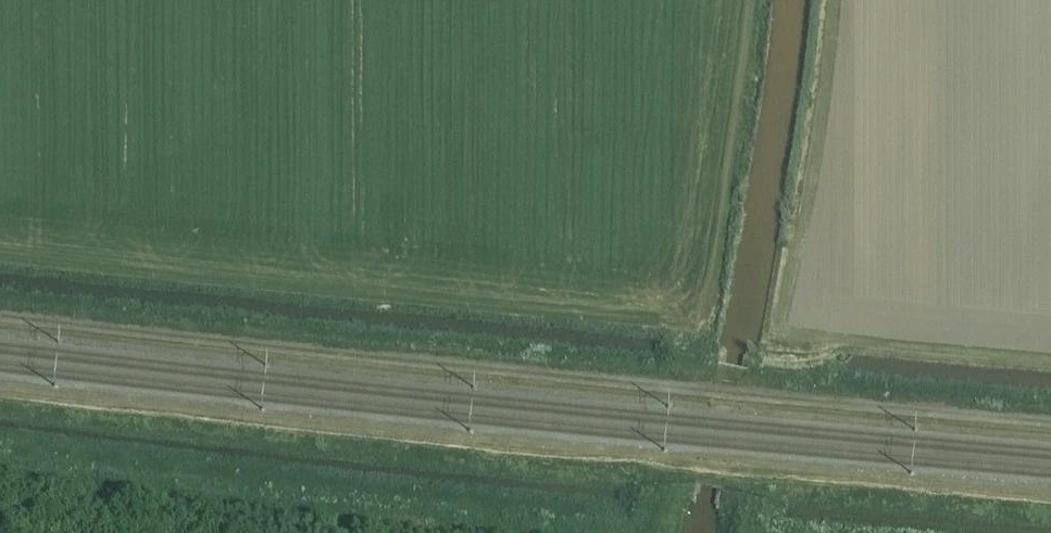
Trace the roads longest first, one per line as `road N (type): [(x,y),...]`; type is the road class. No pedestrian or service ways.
road 1 (track): [(1050,503),(0,397)]
road 2 (track): [(1050,422),(0,319)]

